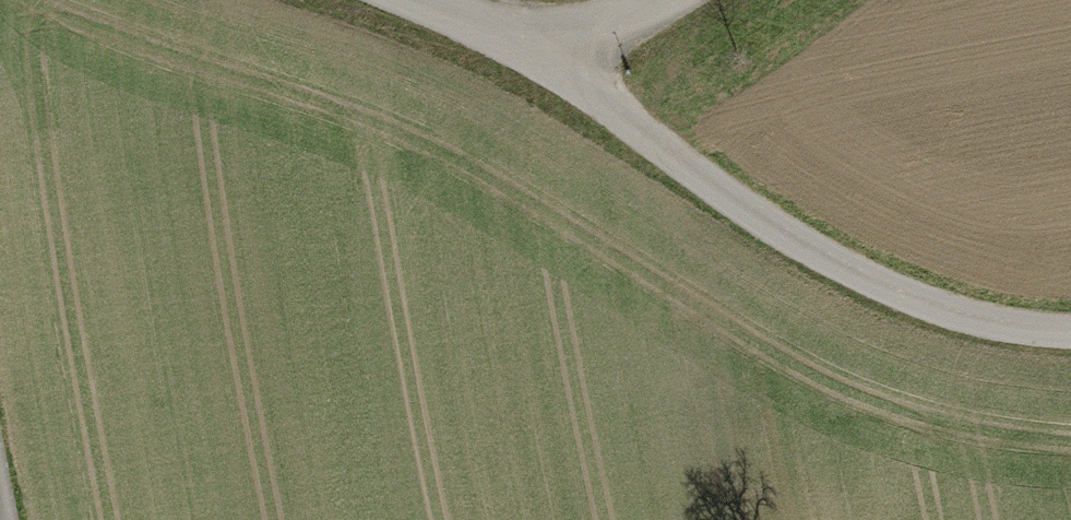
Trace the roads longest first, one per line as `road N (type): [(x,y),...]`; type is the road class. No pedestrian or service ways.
road 1 (track): [(549,59),(809,246),(935,304),(1070,321)]
road 2 (residential): [(386,0),(549,59),(683,0)]

